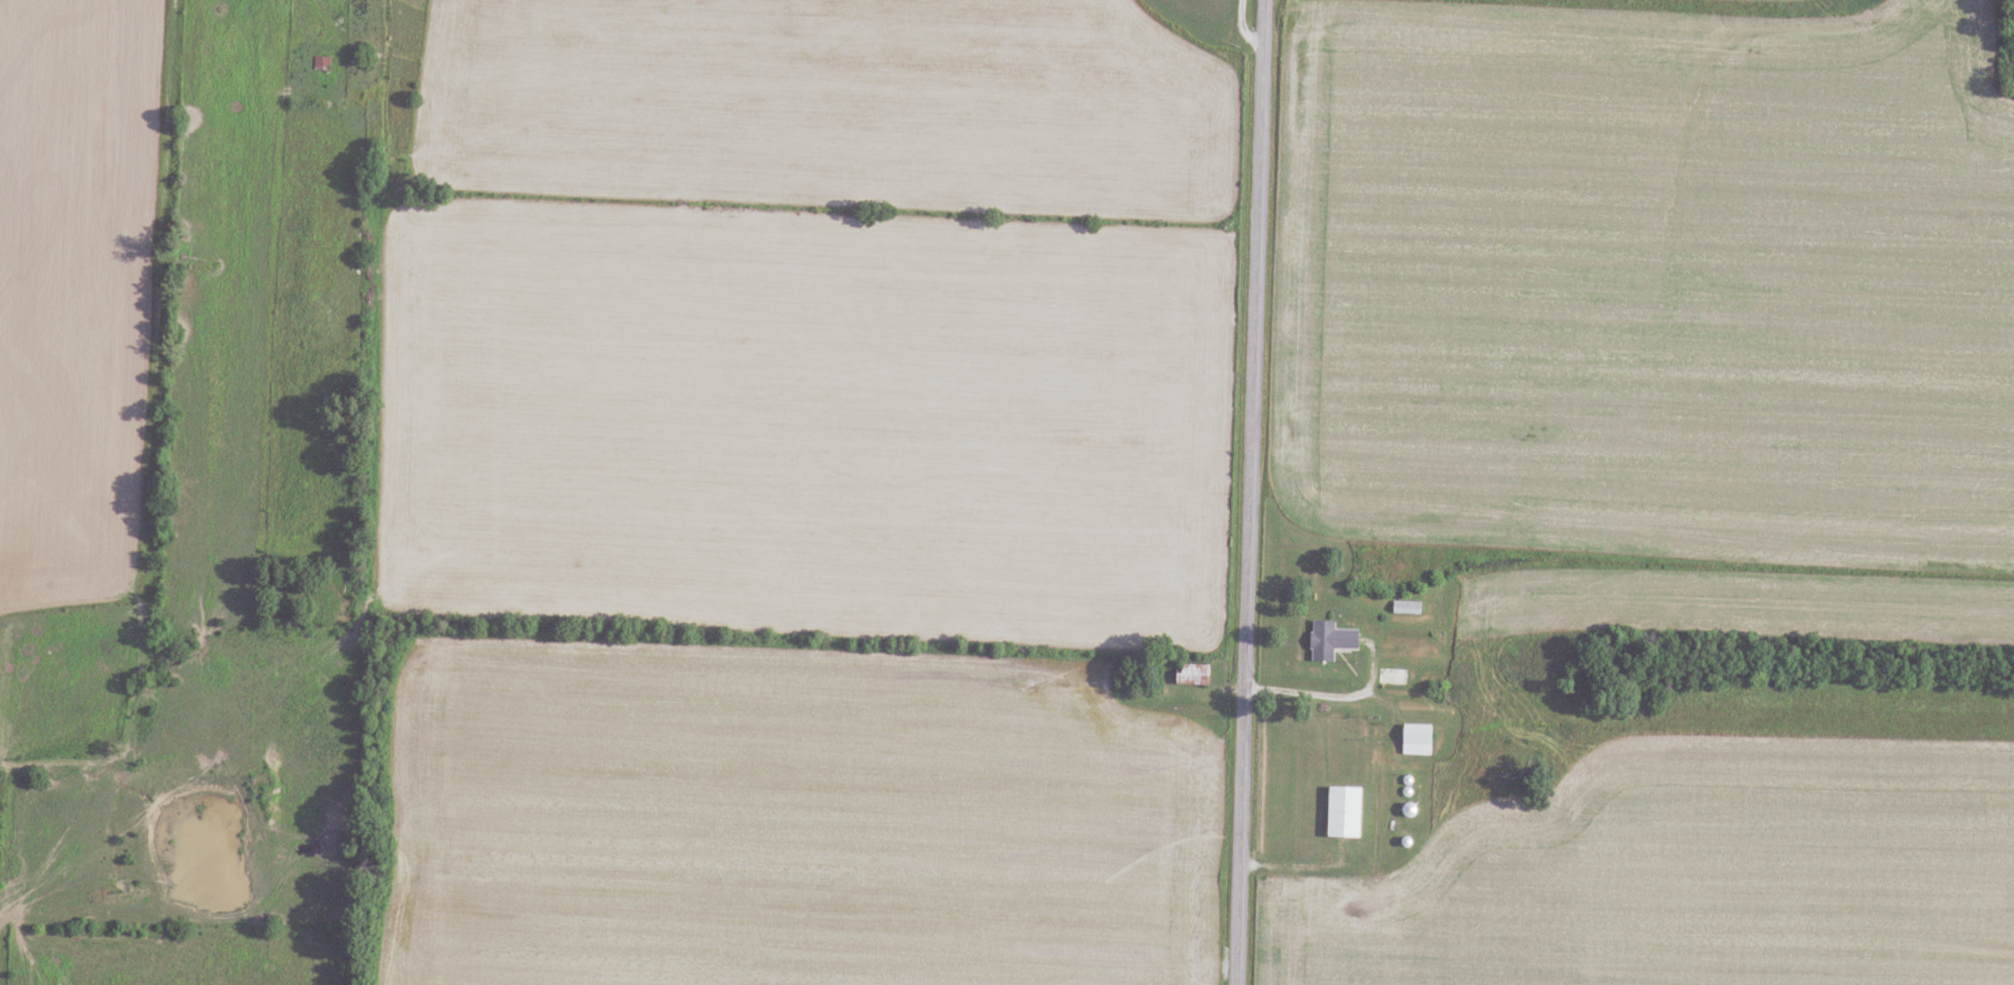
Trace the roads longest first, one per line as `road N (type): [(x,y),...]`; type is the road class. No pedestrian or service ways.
road 1 (residential): [(1238,984),(1268,0)]

